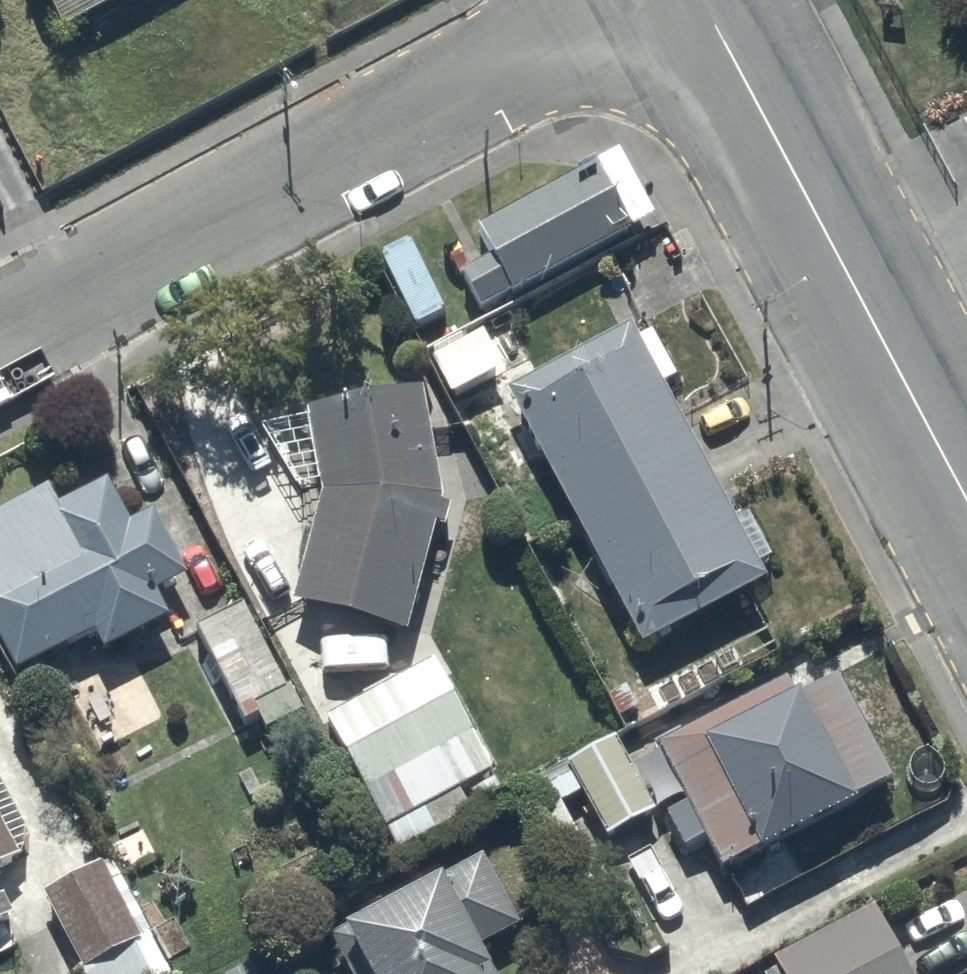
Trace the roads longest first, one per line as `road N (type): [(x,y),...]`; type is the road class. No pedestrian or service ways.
road 1 (residential): [(0,331),(621,0)]
road 2 (secondary): [(966,498),(708,0)]

